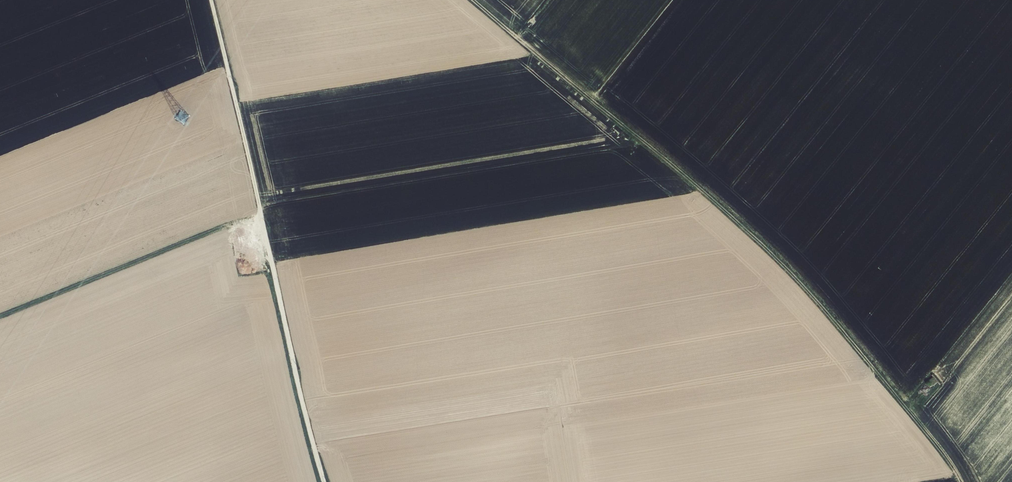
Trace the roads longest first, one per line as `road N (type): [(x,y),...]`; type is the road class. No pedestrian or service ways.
road 1 (track): [(961,481),(792,275),(472,0)]
road 2 (track): [(211,0),(324,481)]

